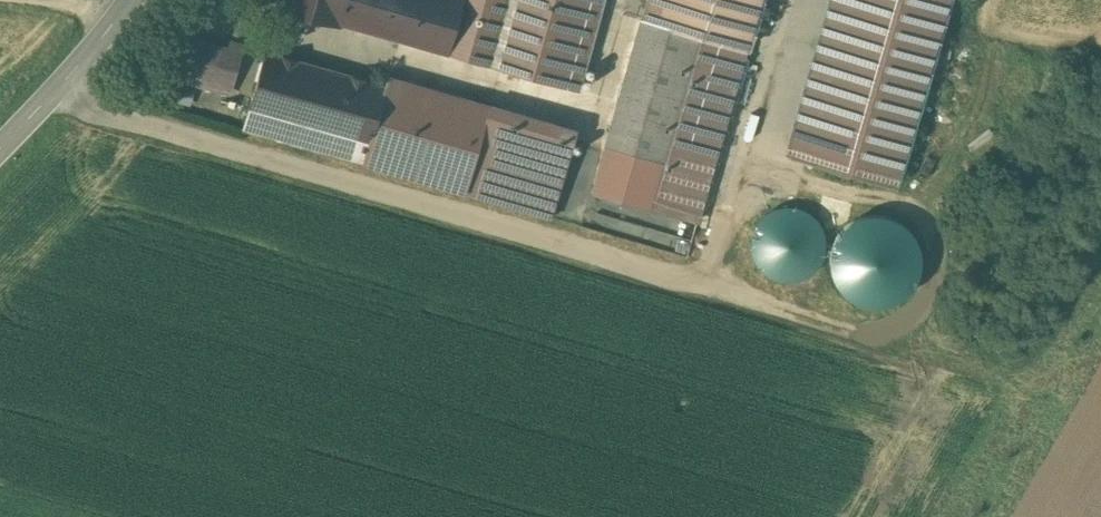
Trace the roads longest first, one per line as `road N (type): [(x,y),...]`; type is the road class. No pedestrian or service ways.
road 1 (secondary): [(128,0),(0,147)]

